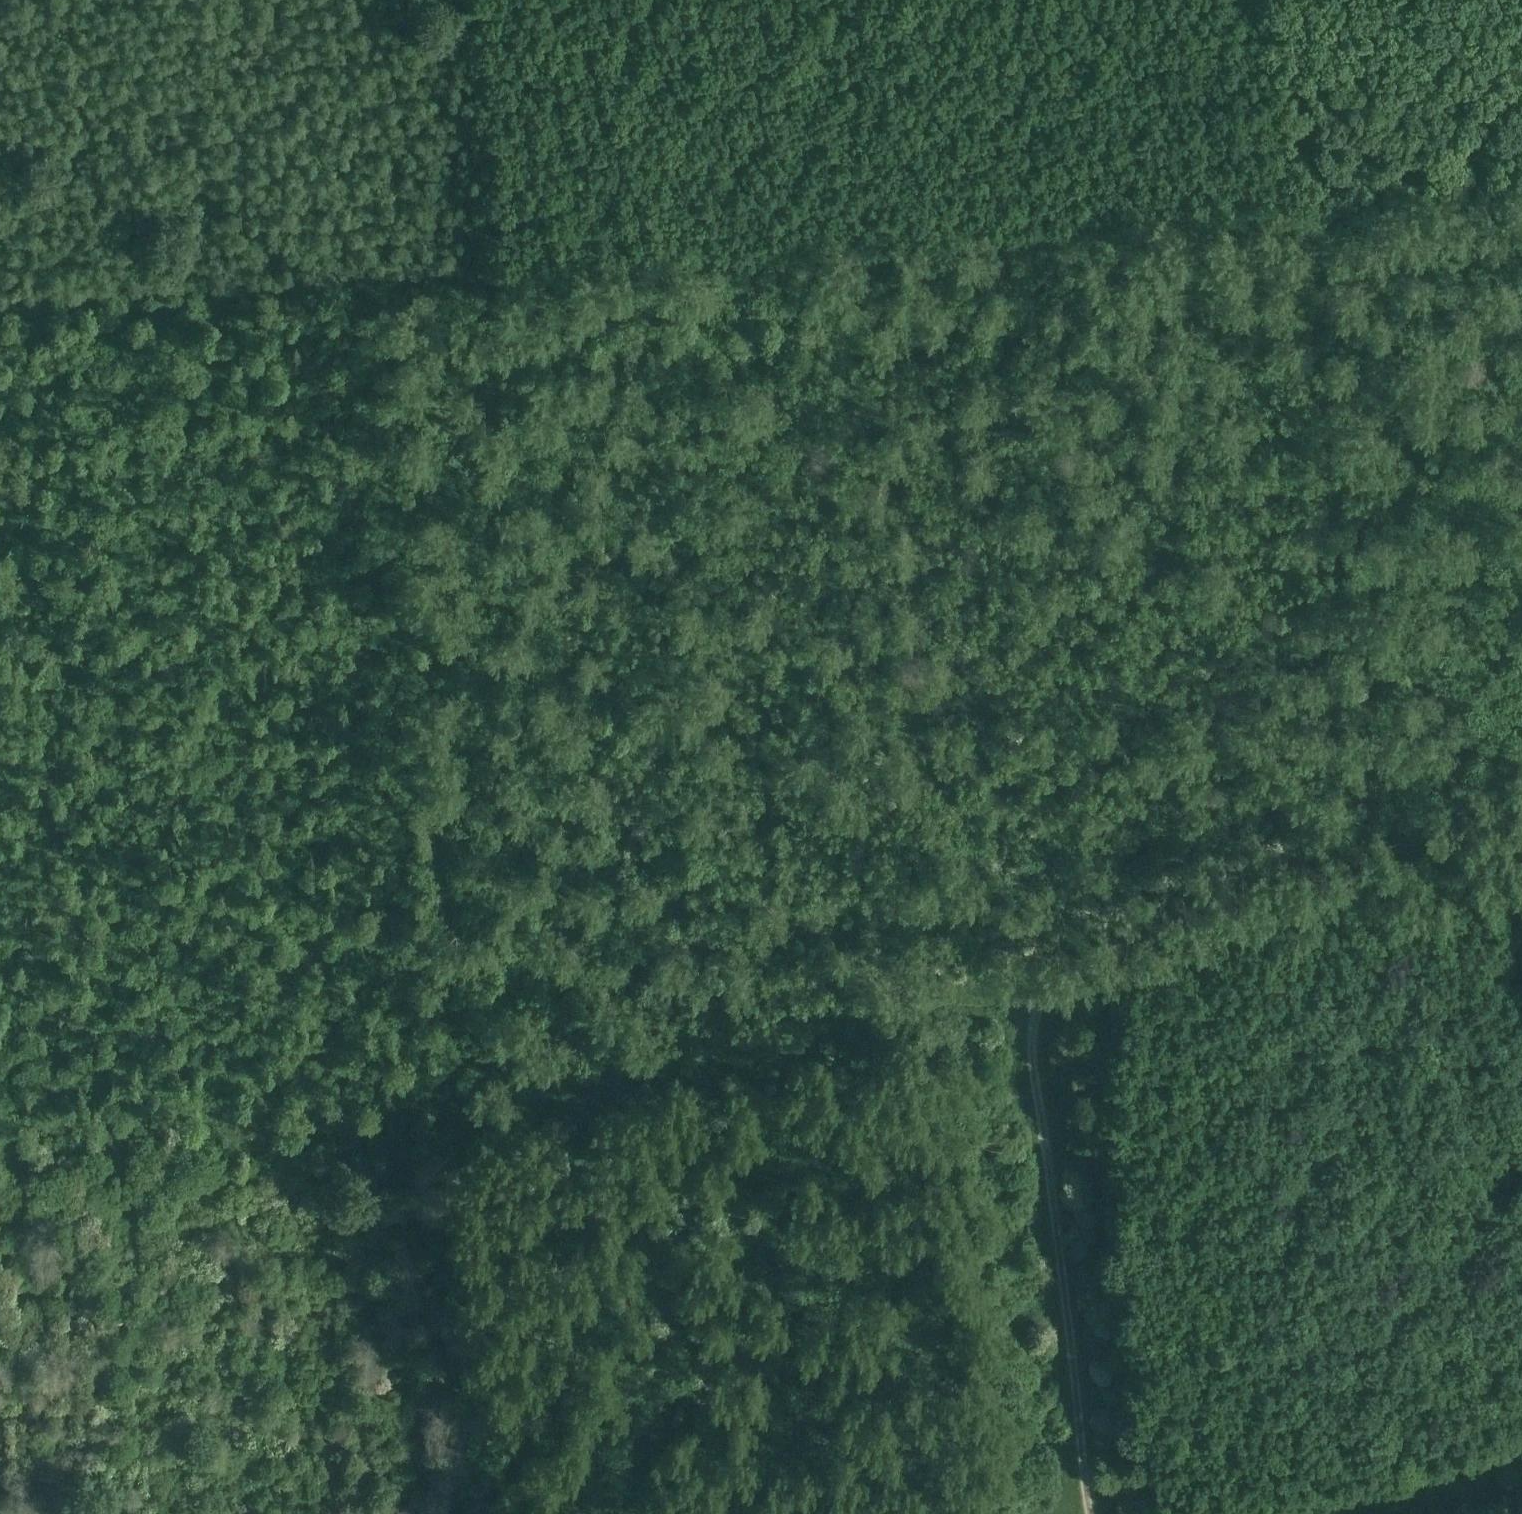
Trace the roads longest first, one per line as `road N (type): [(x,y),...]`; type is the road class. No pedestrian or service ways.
road 1 (track): [(536,1513),(464,1122),(1009,994)]
road 2 (track): [(1009,994),(1521,808)]
road 3 (track): [(1009,994),(1094,1513)]

